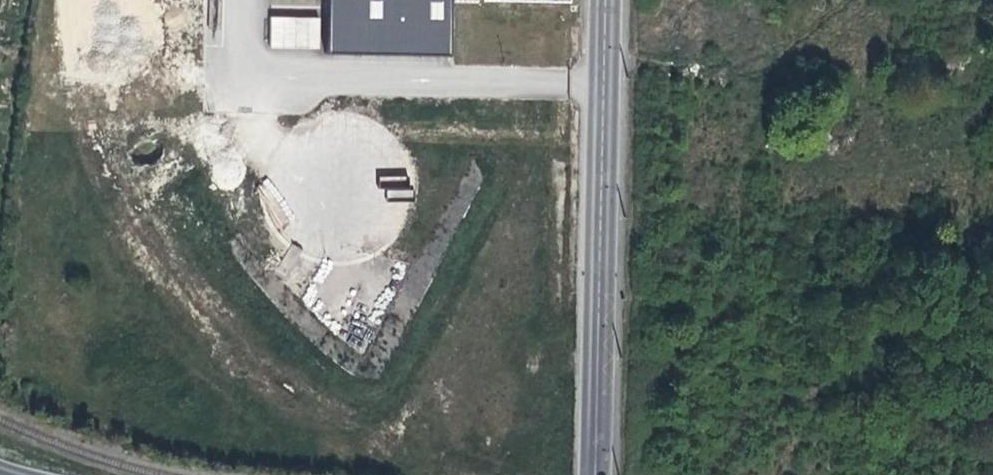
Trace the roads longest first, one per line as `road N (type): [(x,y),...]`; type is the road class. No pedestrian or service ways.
road 1 (residential): [(604,0),(592,474)]

